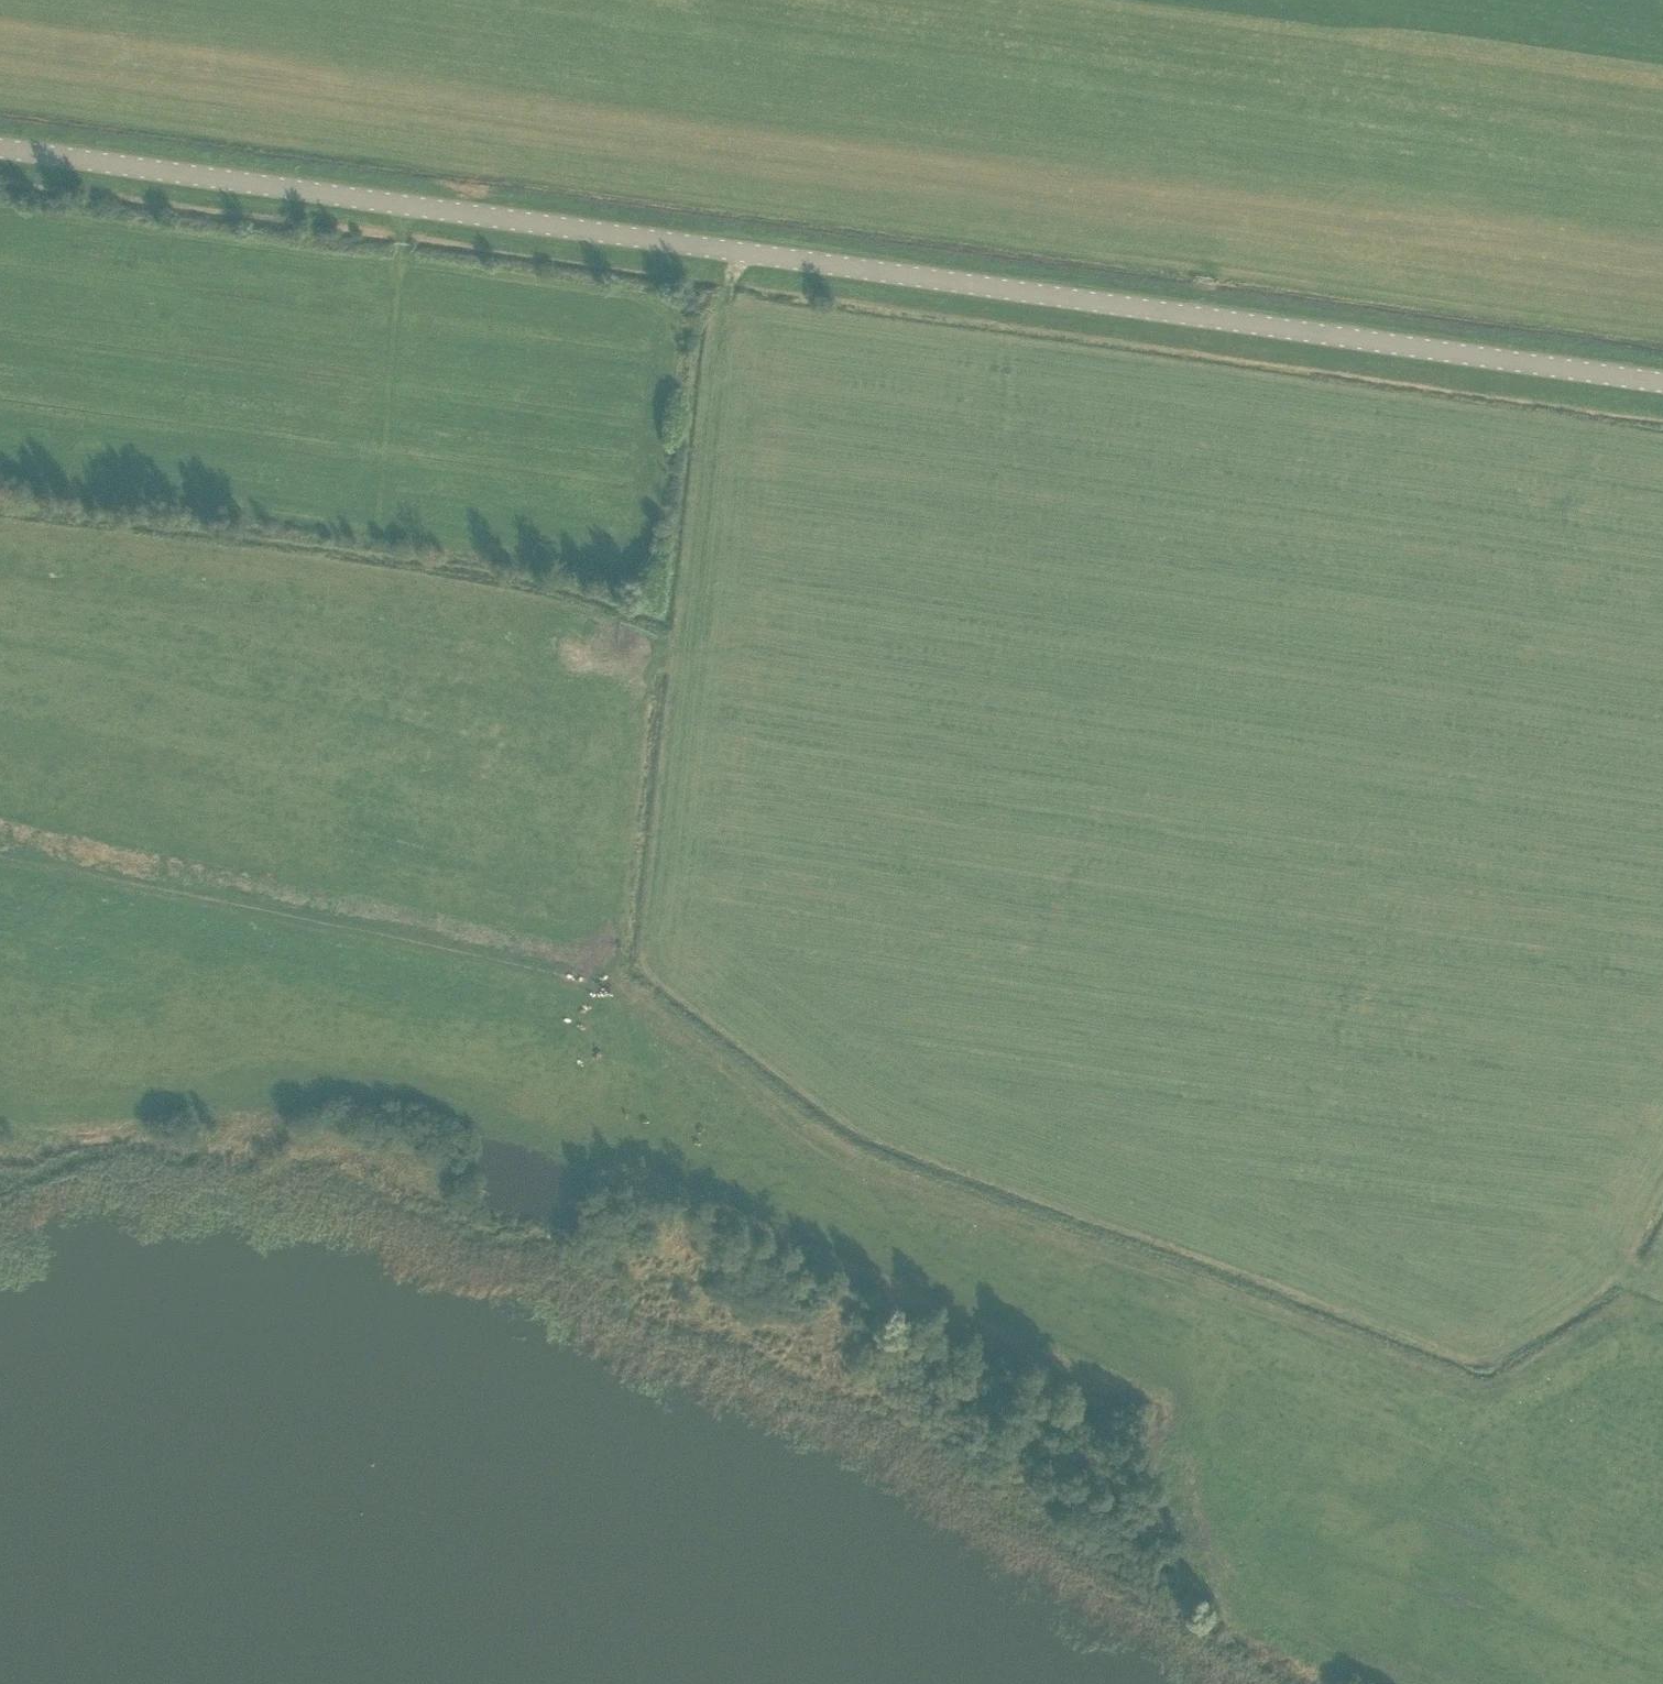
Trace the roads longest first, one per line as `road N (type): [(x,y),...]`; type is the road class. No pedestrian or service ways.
road 1 (tertiary): [(1662,386),(0,149)]

